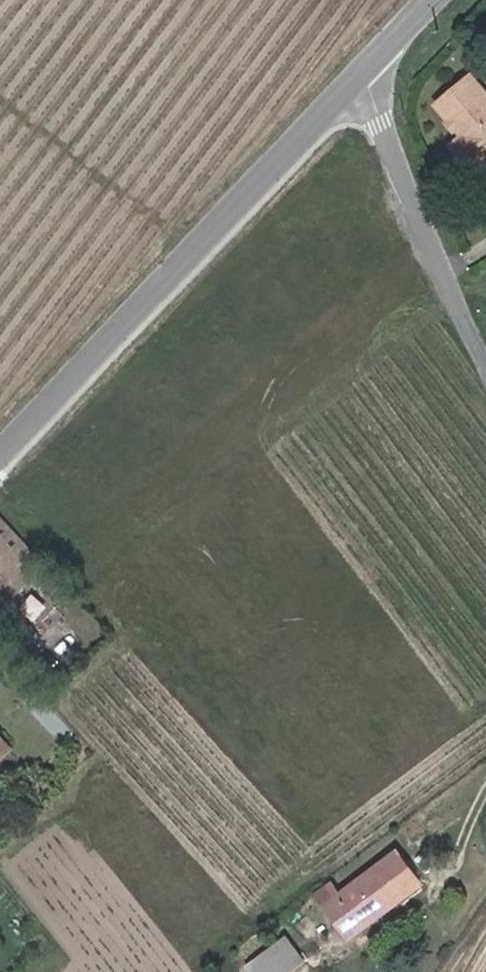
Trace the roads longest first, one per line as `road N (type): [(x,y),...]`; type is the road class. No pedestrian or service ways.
road 1 (tertiary): [(363,76),(0,459)]
road 2 (unclassified): [(485,376),(363,76)]

